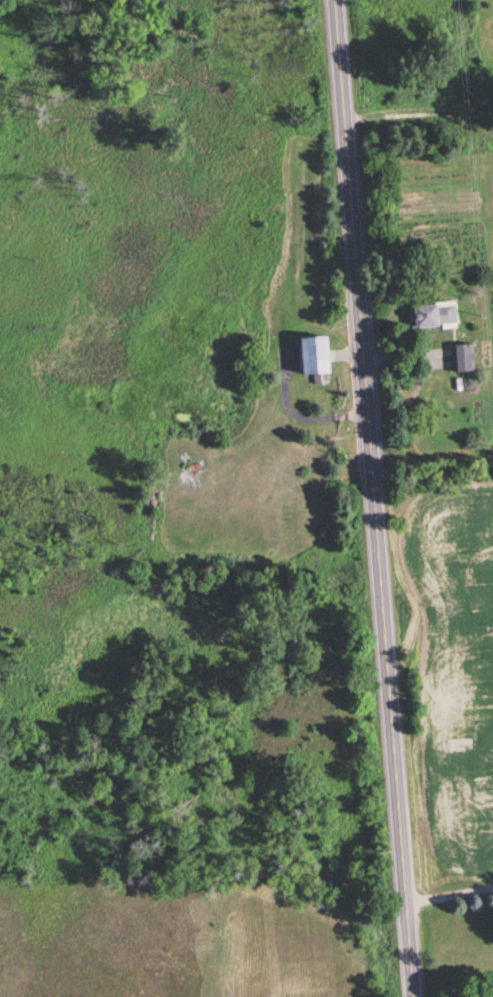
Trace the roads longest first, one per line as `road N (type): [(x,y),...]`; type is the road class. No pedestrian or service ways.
road 1 (tertiary): [(415,996),(337,0)]

